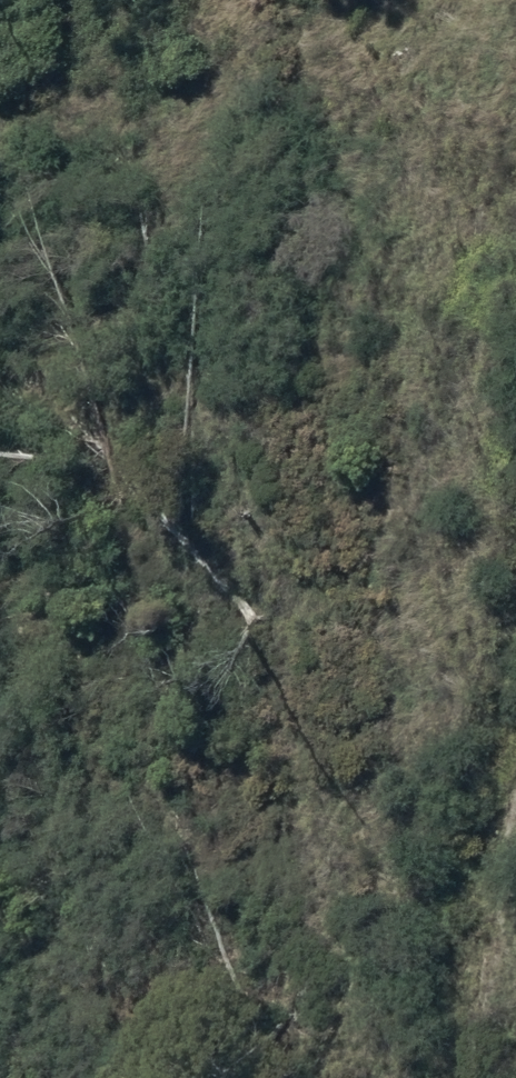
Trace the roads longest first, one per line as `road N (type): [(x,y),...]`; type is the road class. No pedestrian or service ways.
road 1 (track): [(305,0),(275,288),(377,804)]
road 2 (track): [(515,672),(465,804),(430,978),(434,1077)]
road 3 (track): [(0,220),(123,0)]
road 4 (track): [(377,804),(430,978)]

